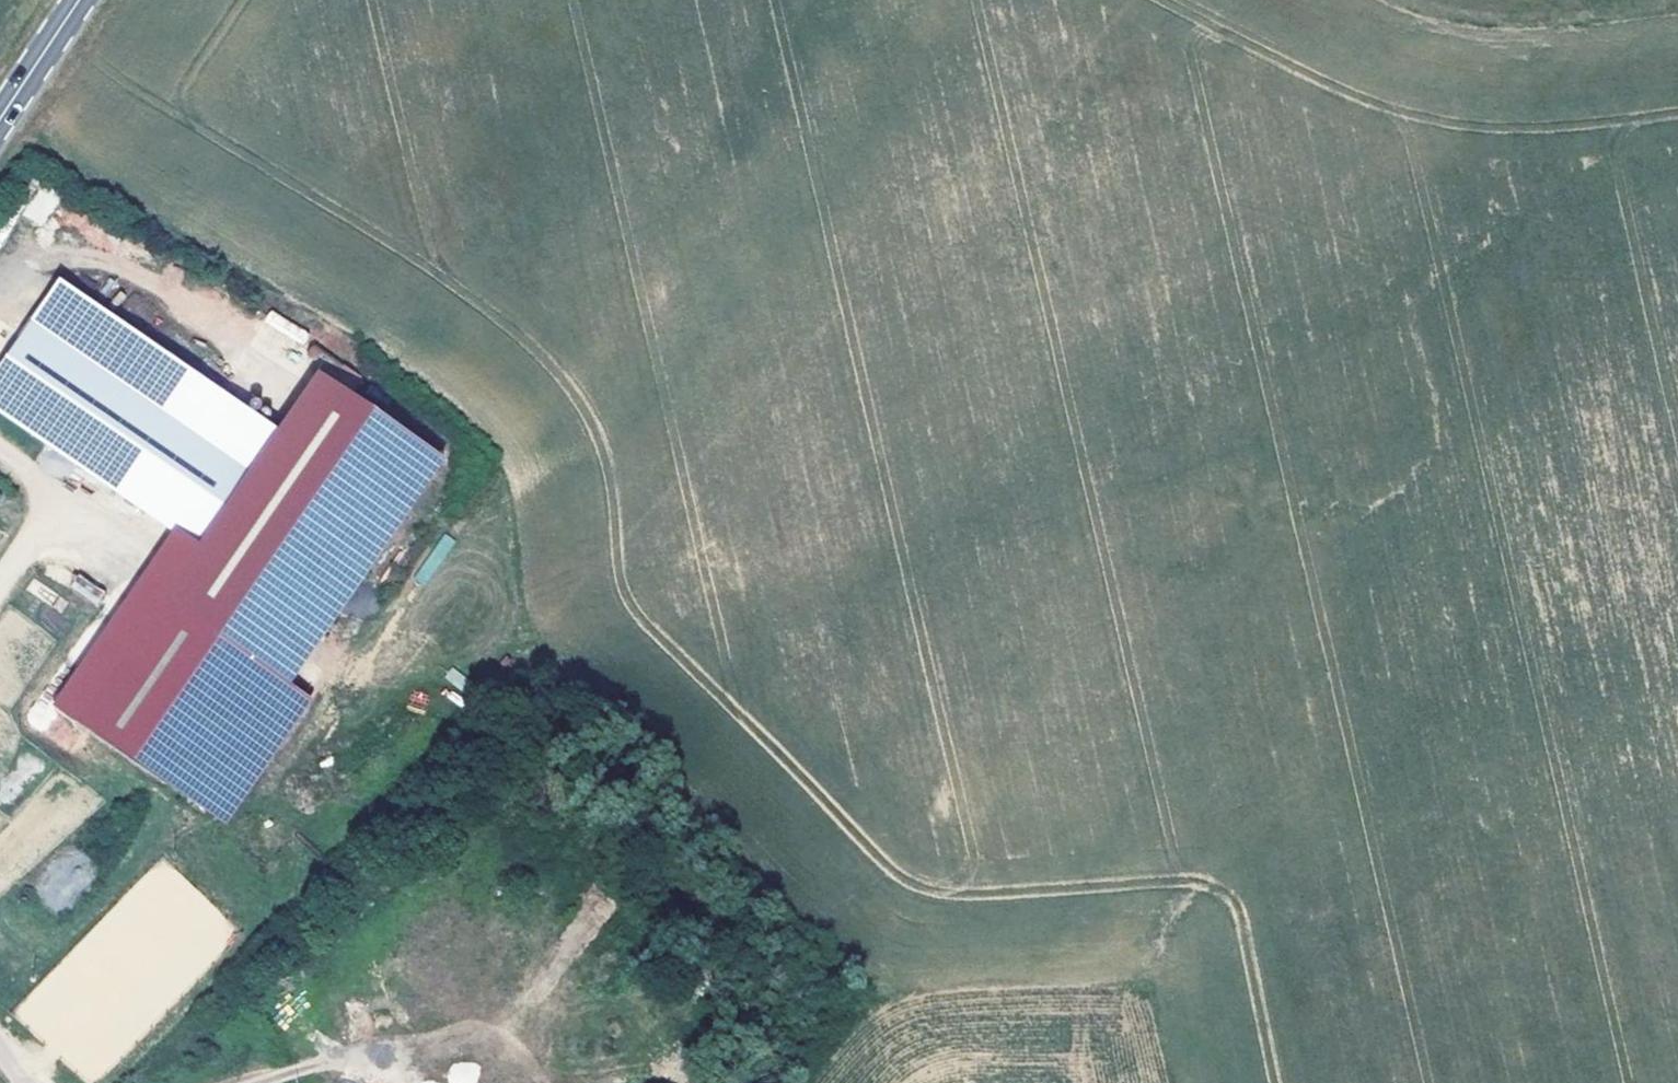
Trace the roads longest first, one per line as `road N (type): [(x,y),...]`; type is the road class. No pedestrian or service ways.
road 1 (secondary): [(86,0),(0,128)]

